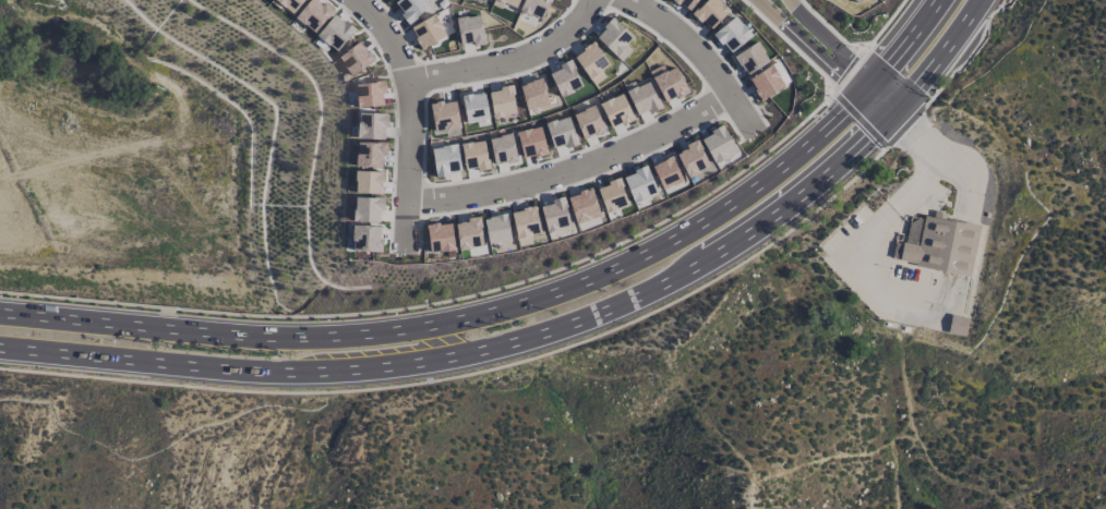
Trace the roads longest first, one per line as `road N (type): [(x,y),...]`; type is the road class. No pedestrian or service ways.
road 1 (primary): [(0,347),(297,371),(453,354),(561,326),(685,272),(807,191),(892,110),(973,0)]
road 2 (primary): [(935,0),(863,95),(738,198),(613,269),(509,307),(398,330),(305,337),(0,312)]
road 3 (residential): [(408,206),(486,193),(596,159),(728,93)]
road 4 (residential): [(357,0),(411,82),(404,252)]
road 5 (residential): [(0,202),(133,209),(215,138)]
road 6 (residential): [(411,82),(544,45),(596,0)]
road 7 (residential): [(749,125),(694,51),(622,0)]
road 8 (residential): [(758,0),(863,95),(892,110)]
road 9 (residential): [(892,110),(875,82),(790,0)]

